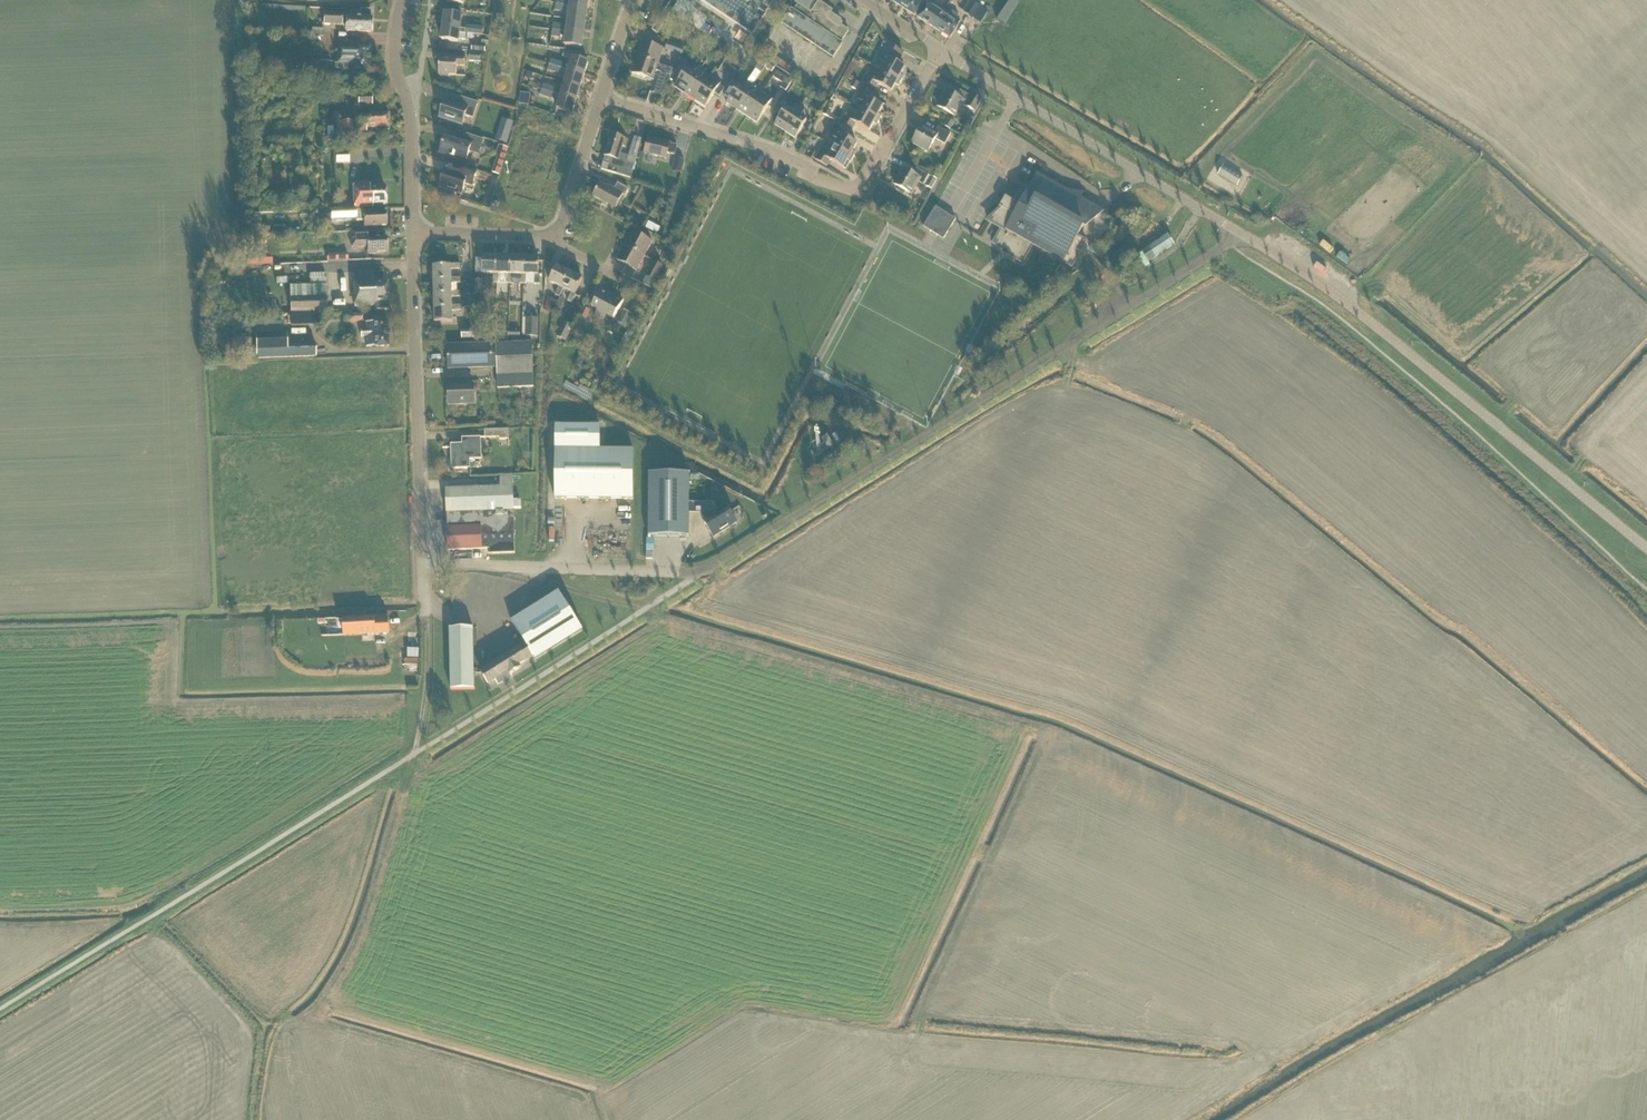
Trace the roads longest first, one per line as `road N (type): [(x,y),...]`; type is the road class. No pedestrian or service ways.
road 1 (unclassified): [(1242,236),(702,573),(423,565)]
road 2 (track): [(518,568),(1043,731)]
road 3 (tertiary): [(1646,550),(1363,317),(1242,236)]
road 4 (residential): [(601,103),(784,156),(856,192),(942,52)]
road 5 (tertiary): [(1242,236),(942,52)]
road 6 (residential): [(423,565),(412,233)]
road 7 (residential): [(412,233),(411,135),(394,47),(404,0)]
road 8 (residential): [(551,239),(601,103)]
road 9 (residential): [(551,239),(412,233)]
road 10 (track): [(414,754),(425,701),(426,617)]

